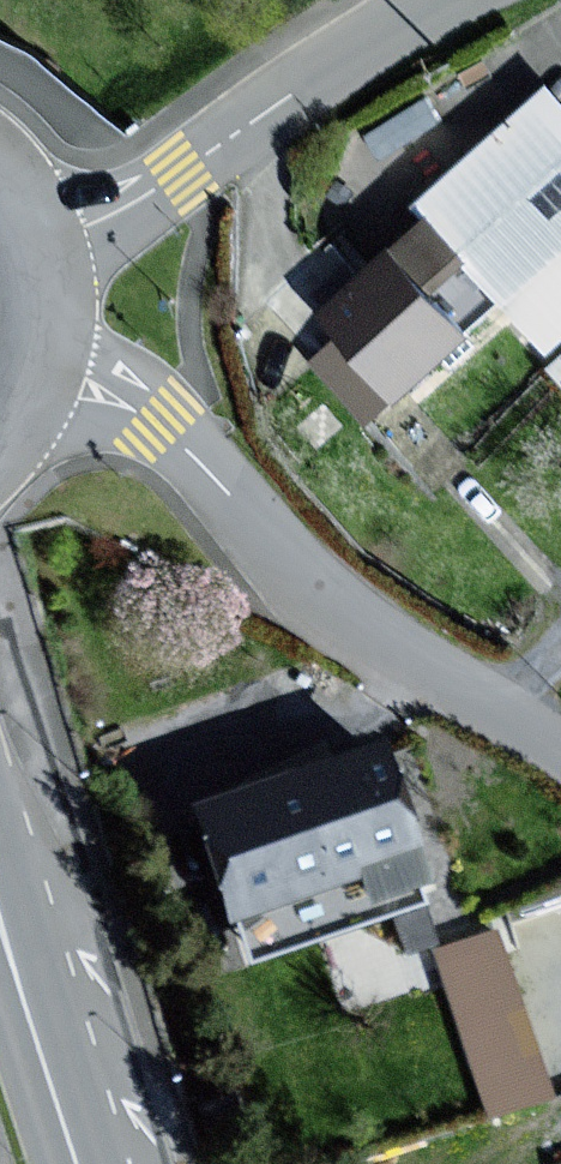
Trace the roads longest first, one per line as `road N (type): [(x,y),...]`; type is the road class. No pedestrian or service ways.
road 1 (unclassified): [(23,359),(162,426),(319,596),(560,753)]
road 2 (residential): [(24,255),(120,210),(446,0)]
road 3 (primary): [(15,969),(78,1163)]

